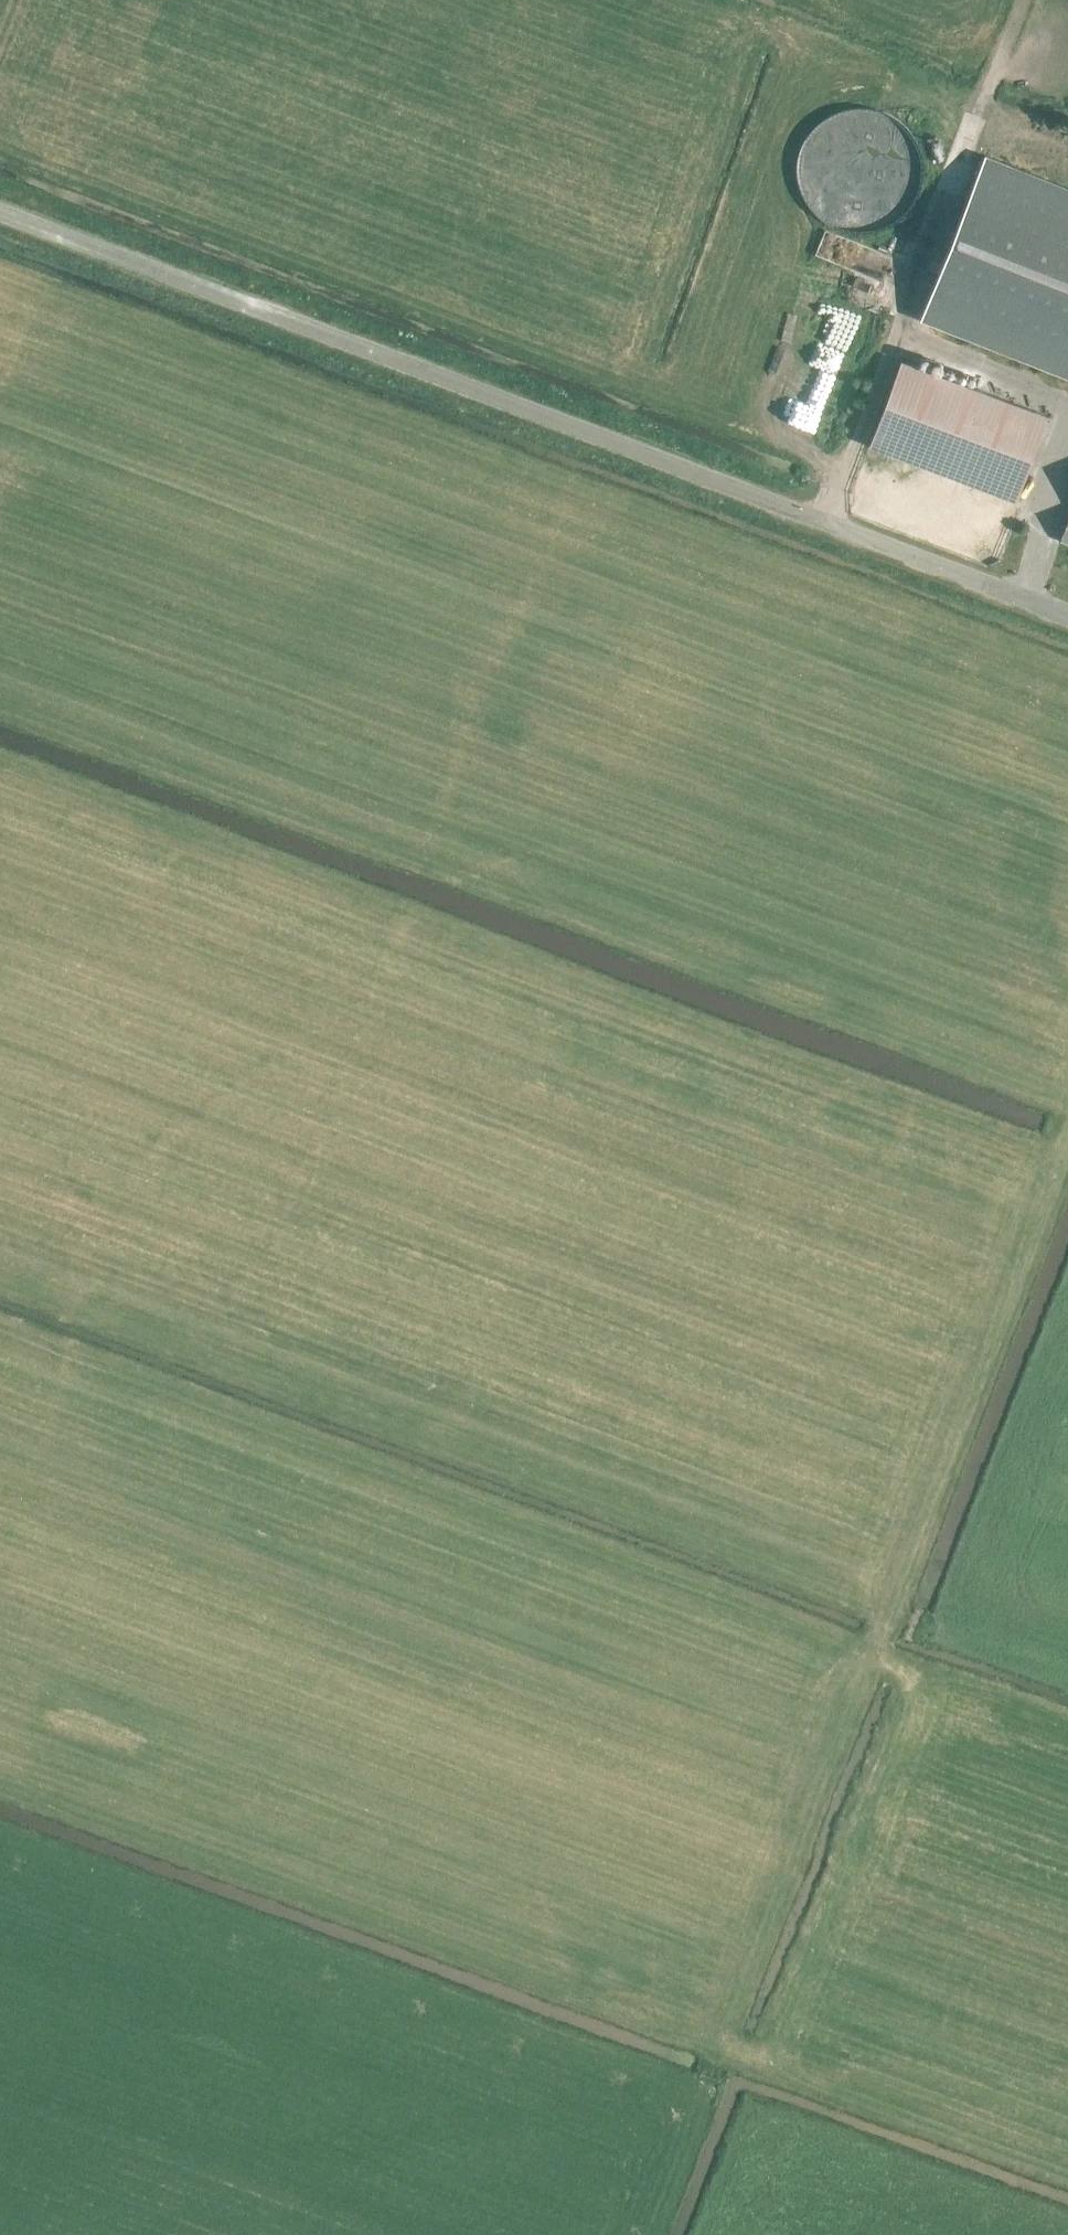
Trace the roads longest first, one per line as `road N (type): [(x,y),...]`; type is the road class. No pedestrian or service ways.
road 1 (unclassified): [(0,214),(1067,613)]

